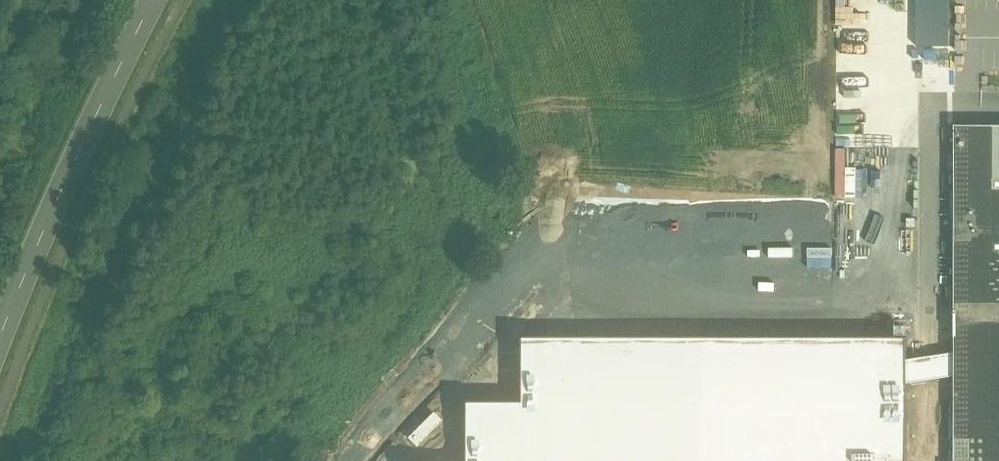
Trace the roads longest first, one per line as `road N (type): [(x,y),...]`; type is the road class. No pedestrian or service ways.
road 1 (secondary): [(152,0),(60,182),(0,337)]

